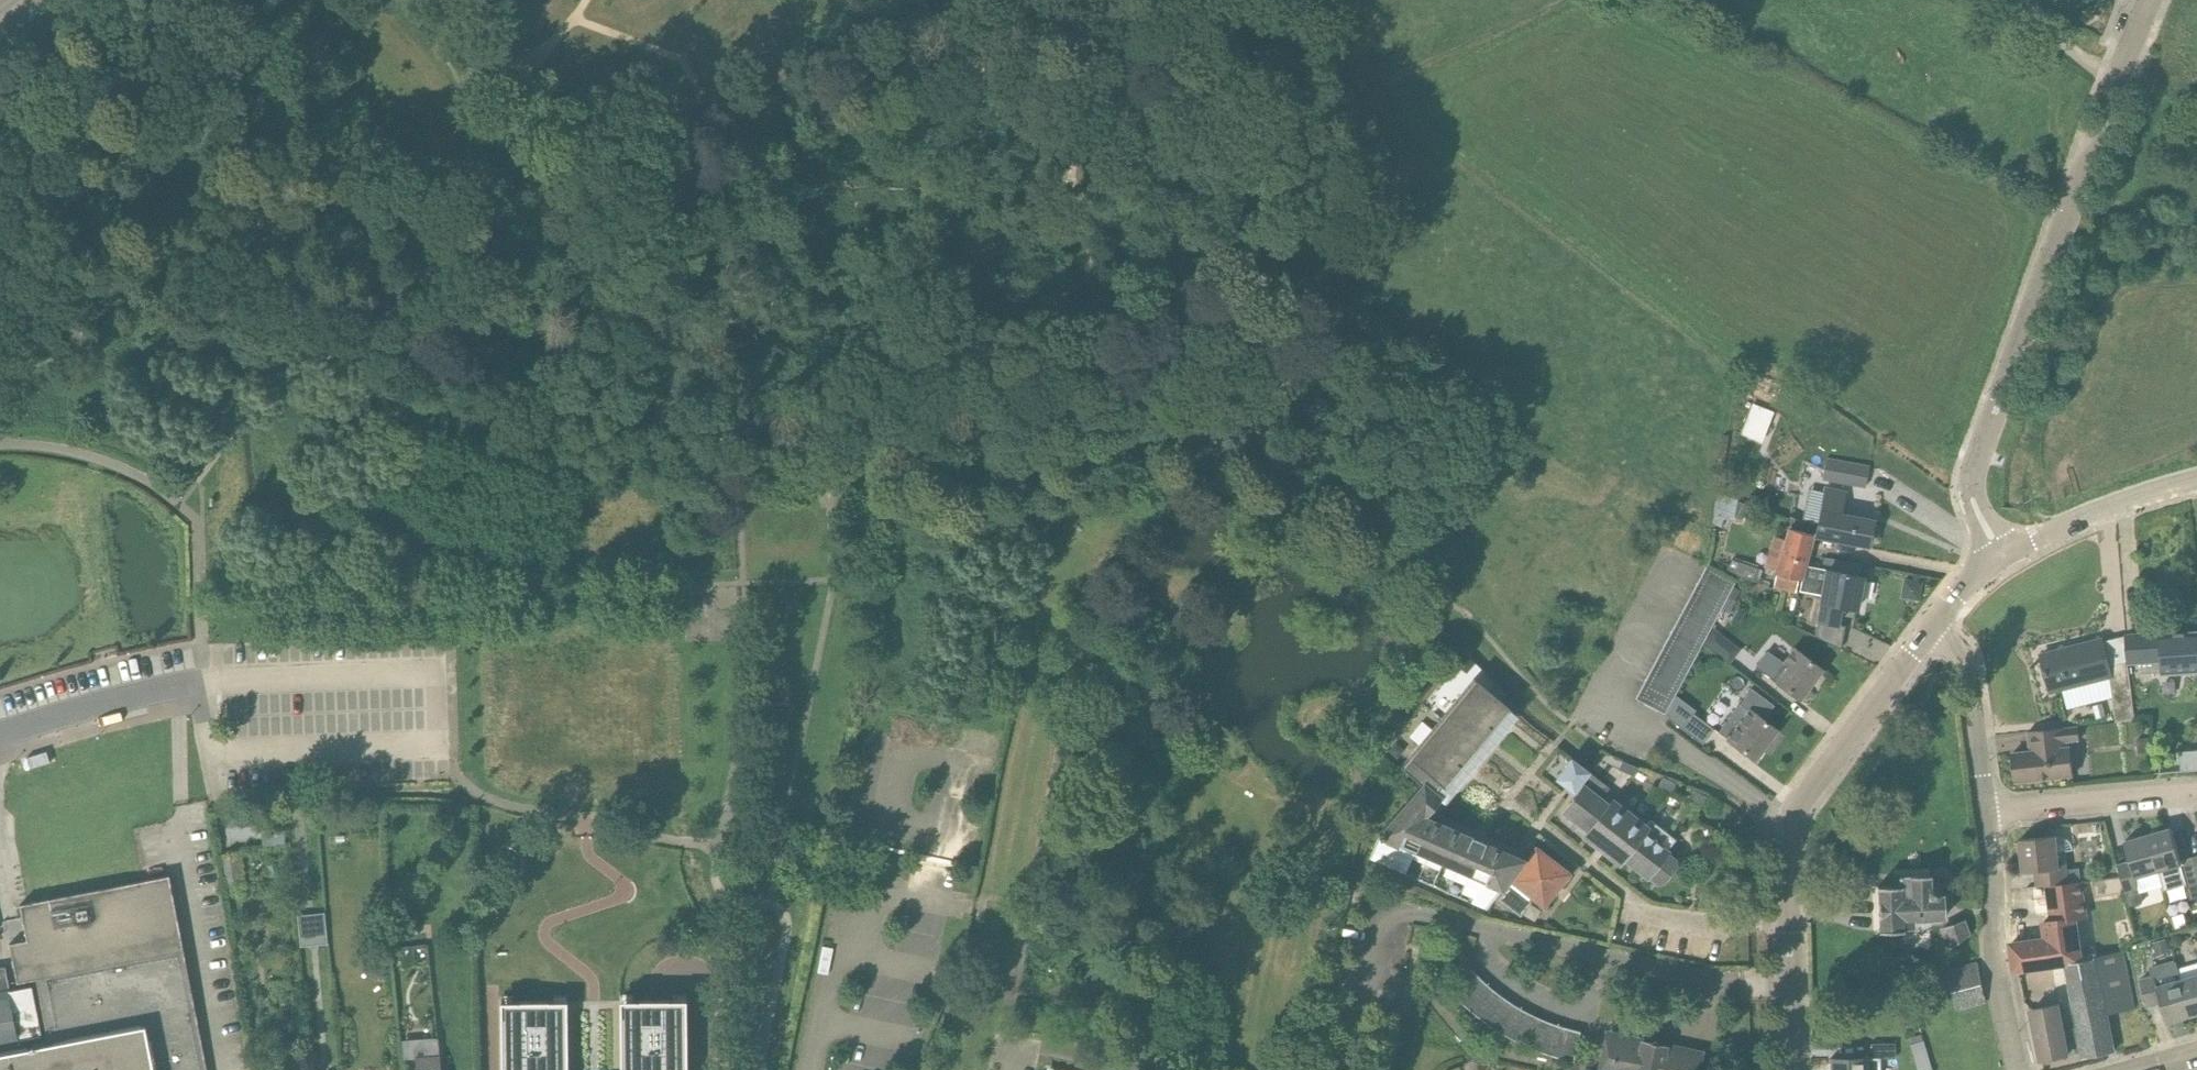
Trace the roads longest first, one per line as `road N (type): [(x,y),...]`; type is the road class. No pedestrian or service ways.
road 1 (residential): [(2004,558),(1973,501),(1978,457),(2116,82)]
road 2 (residential): [(1792,1069),(1784,824),(1930,630)]
road 3 (residential): [(2017,1069),(1996,974),(1986,811)]
road 4 (residential): [(2196,793),(1986,811)]
road 5 (residential): [(2004,558),(2071,522),(2196,480)]
road 6 (residential): [(0,734),(196,682)]
road 7 (residential): [(1986,811),(1964,662),(1930,630)]
road 8 (unclassified): [(2116,82),(1996,0)]
road 9 (track): [(449,57),(490,74),(514,73),(561,34)]

